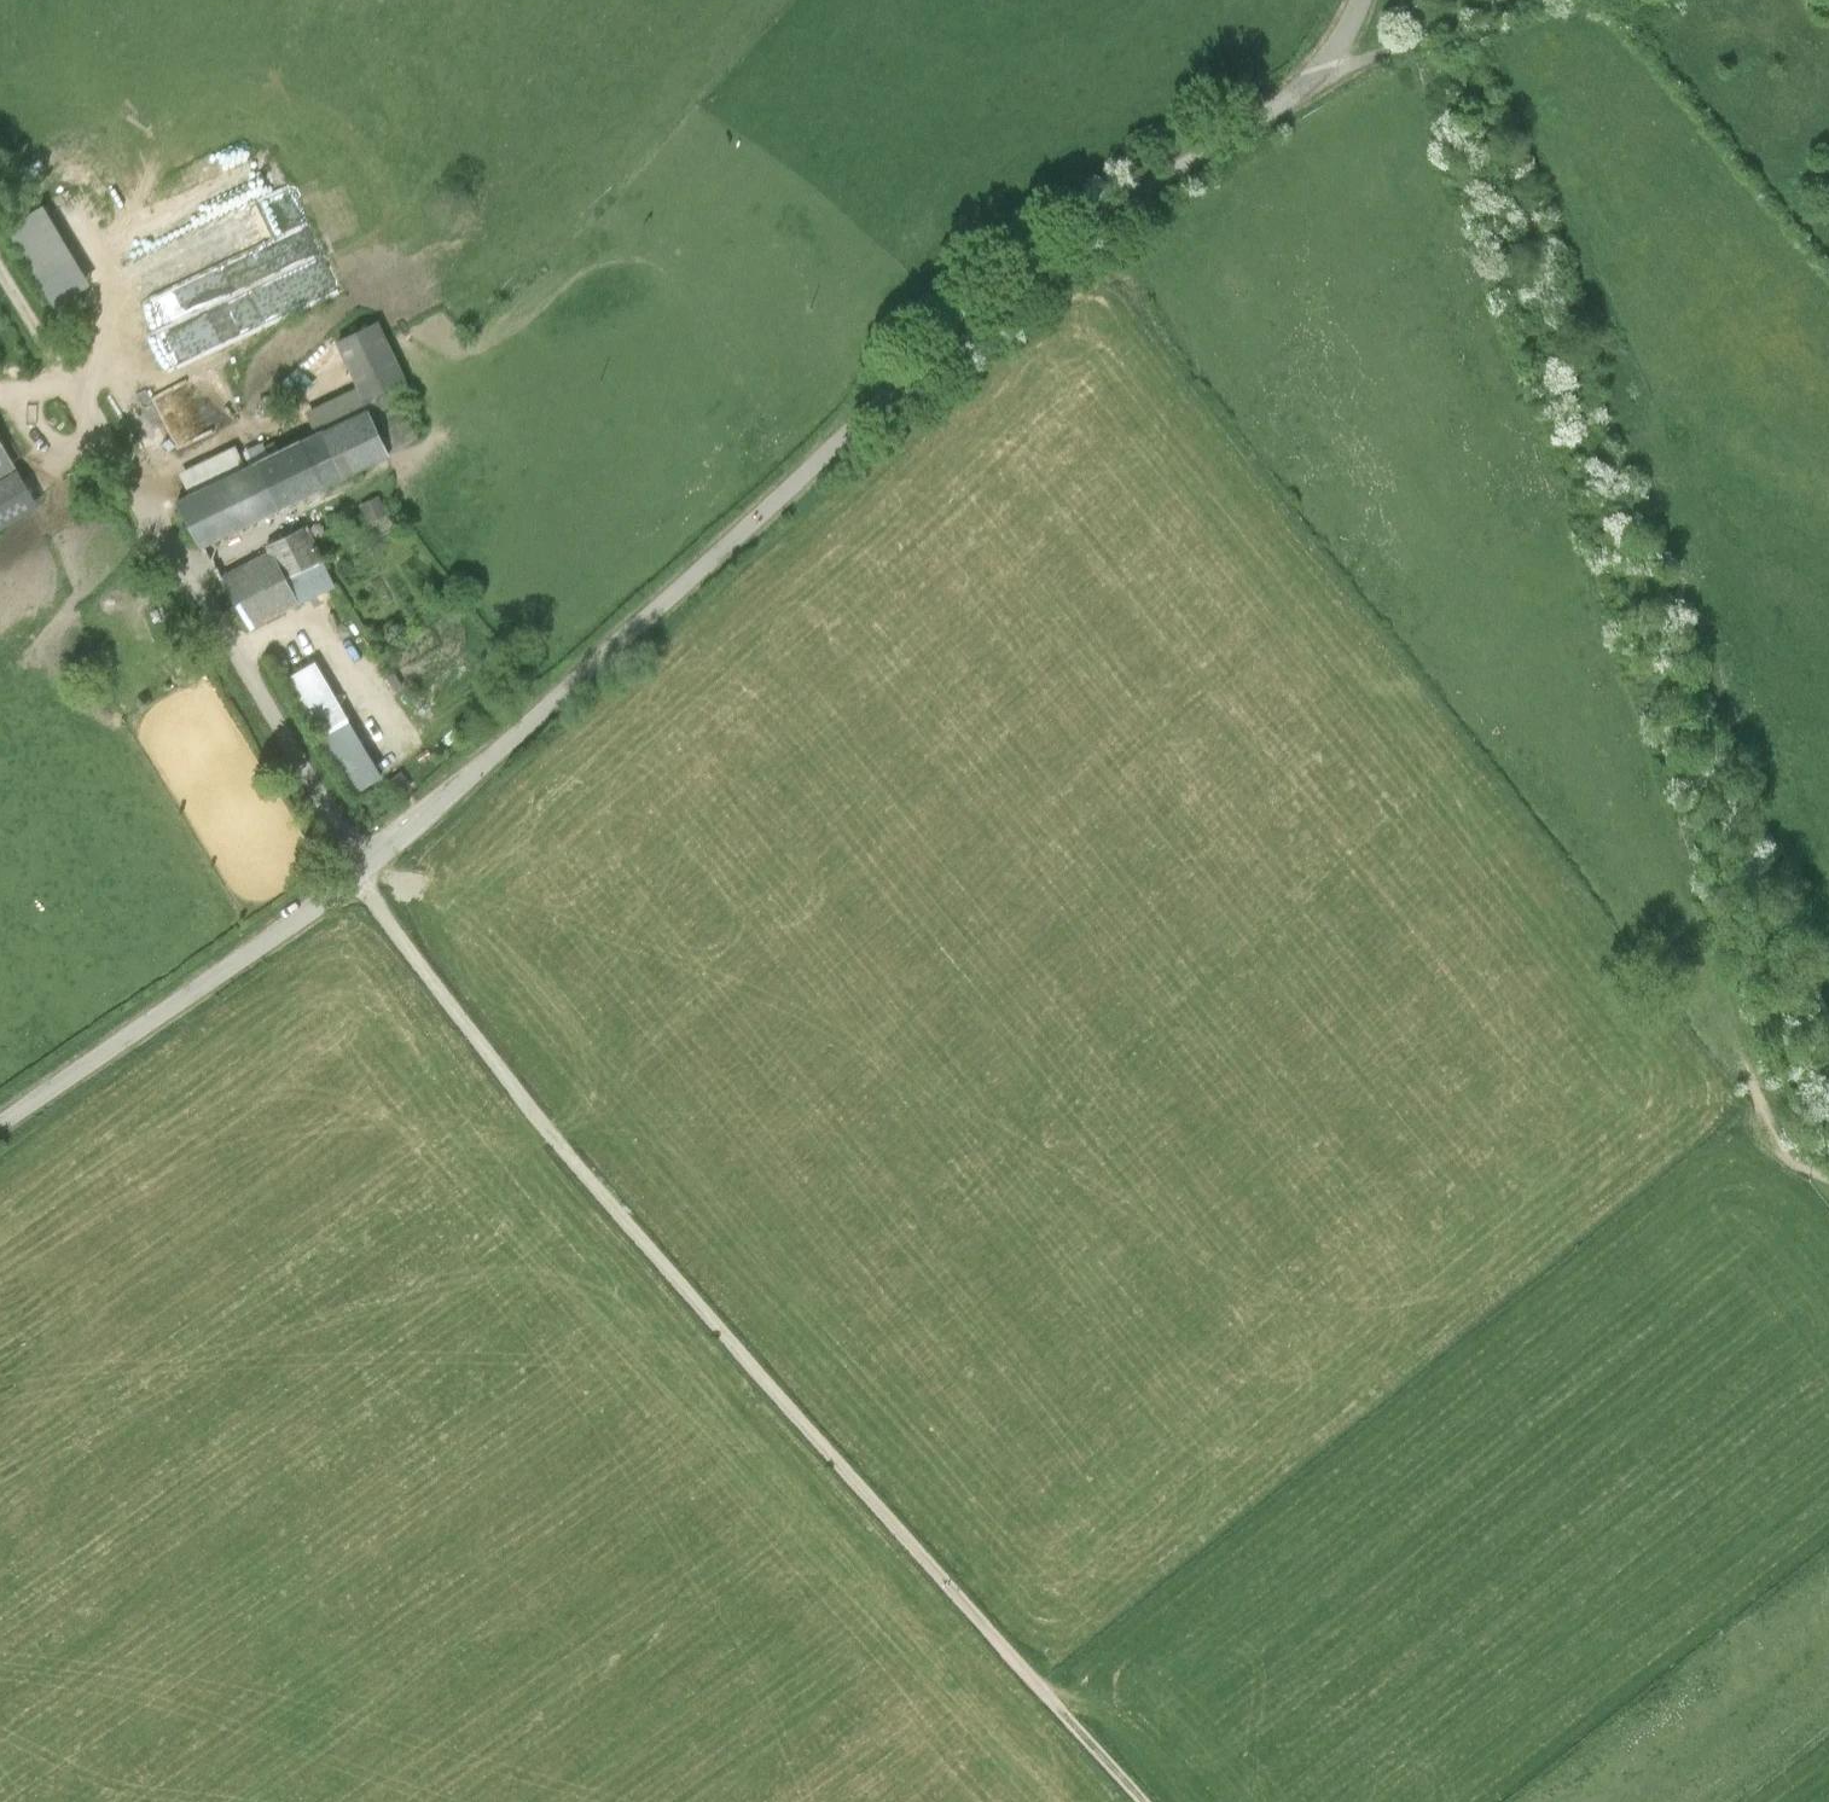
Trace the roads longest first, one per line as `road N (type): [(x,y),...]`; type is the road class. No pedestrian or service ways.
road 1 (track): [(0,270),(62,374)]

